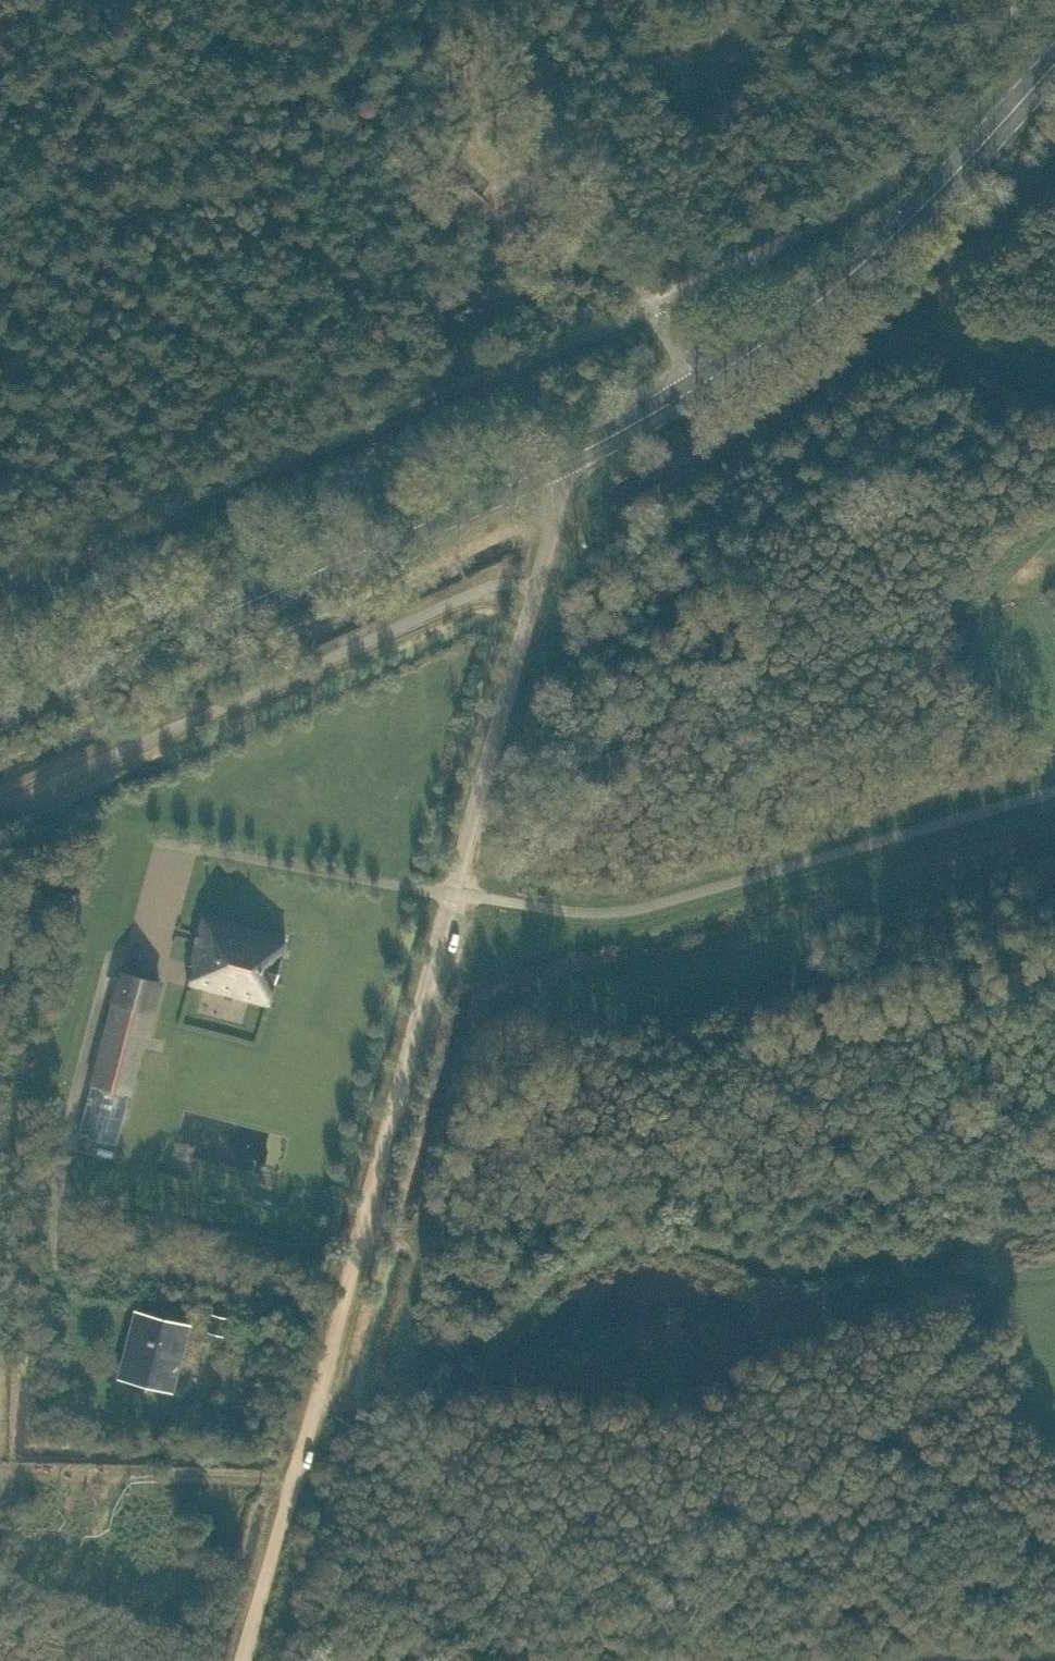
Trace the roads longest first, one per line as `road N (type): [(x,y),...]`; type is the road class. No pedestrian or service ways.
road 1 (tertiary): [(0,713),(565,460),(703,383),(860,265),(1054,62)]
road 2 (track): [(450,892),(367,1229),(243,1660)]
road 3 (track): [(540,589),(450,892)]
road 4 (track): [(565,460),(540,589)]

